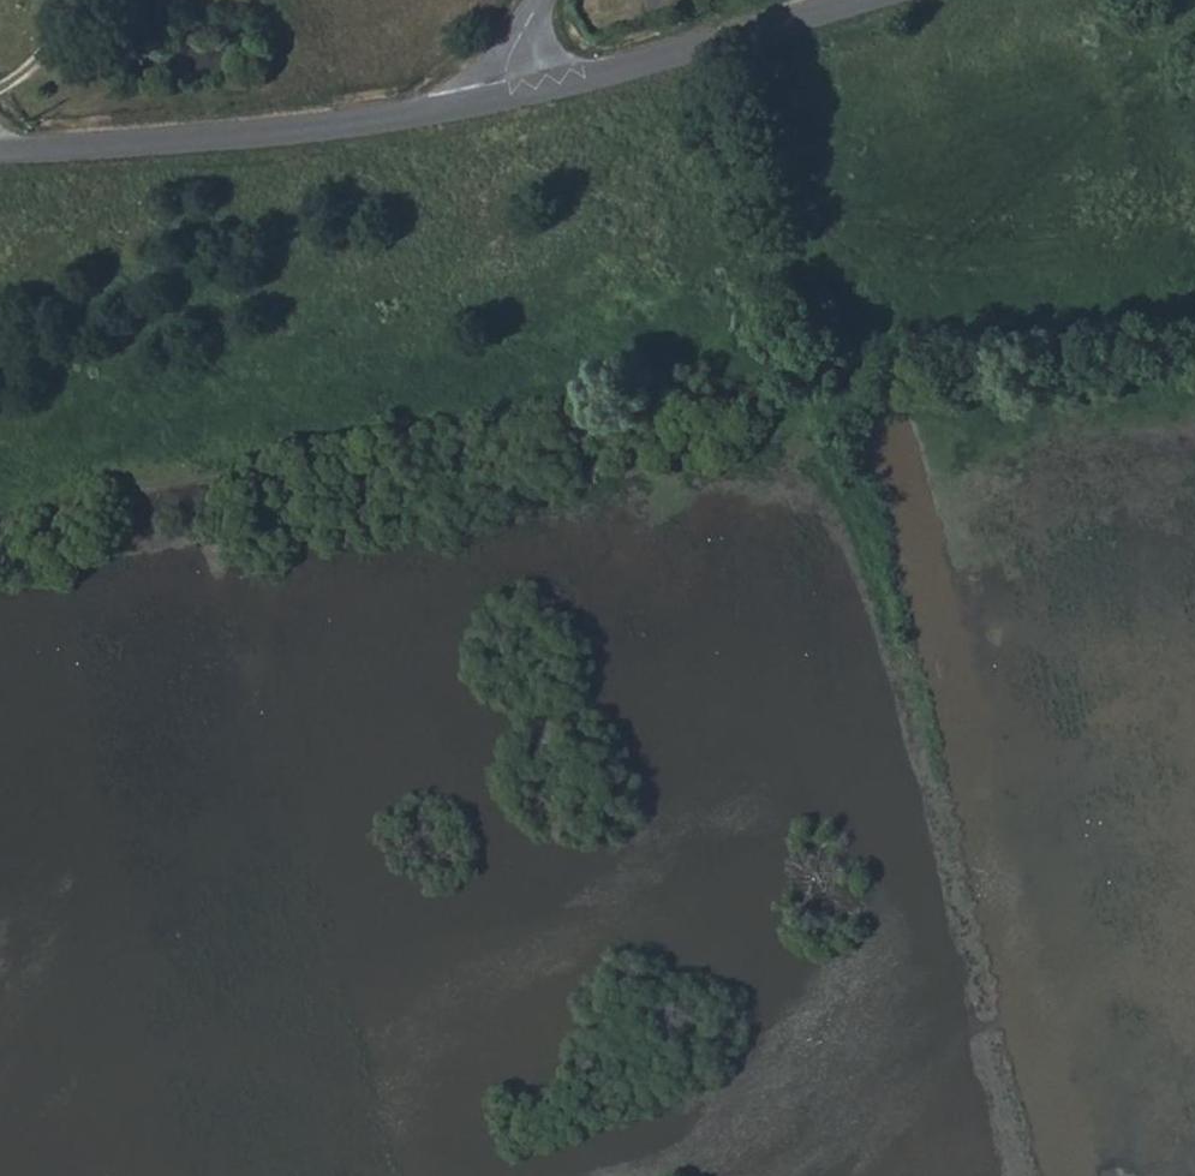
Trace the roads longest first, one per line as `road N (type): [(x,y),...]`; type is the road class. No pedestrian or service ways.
road 1 (tertiary): [(0,153),(203,140),(502,99),(858,0)]

